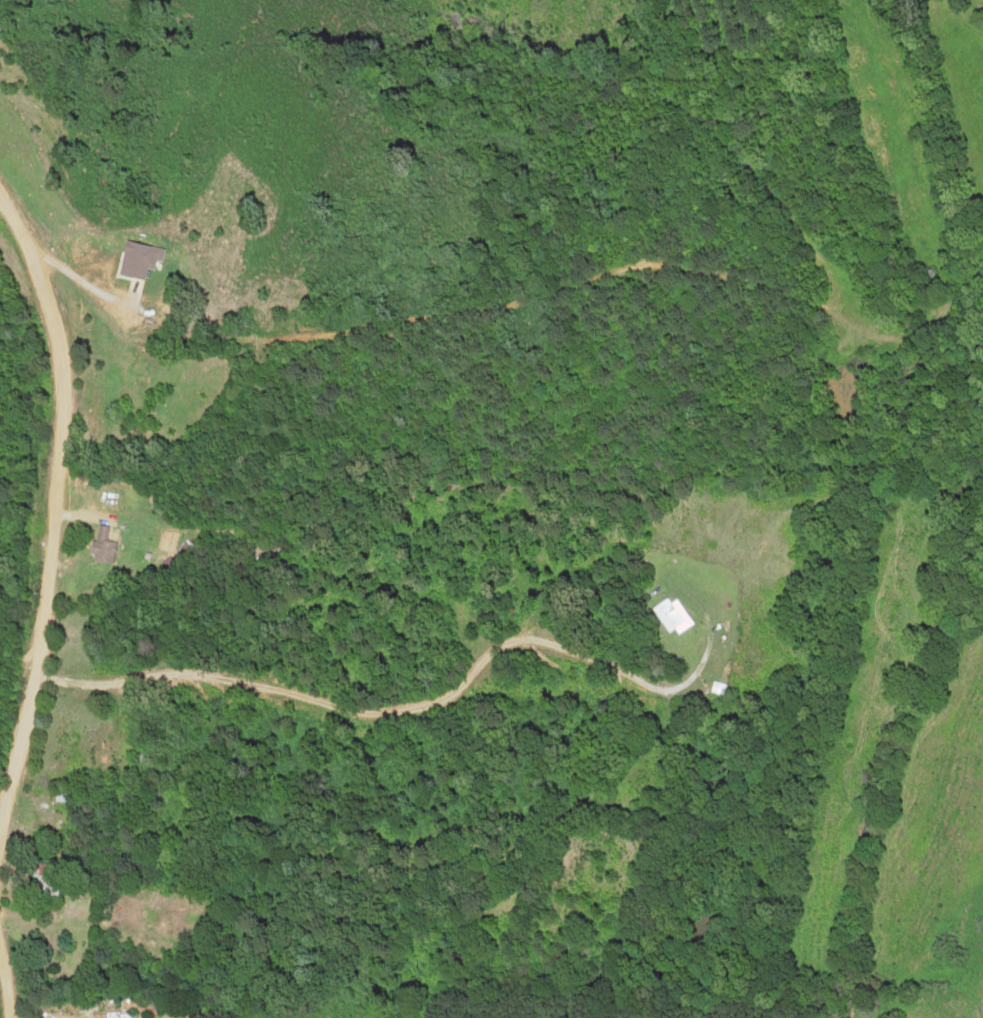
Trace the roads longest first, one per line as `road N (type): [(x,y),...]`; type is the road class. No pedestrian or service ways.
road 1 (residential): [(0,890),(49,636),(67,424),(66,376),(41,267),(0,193)]

